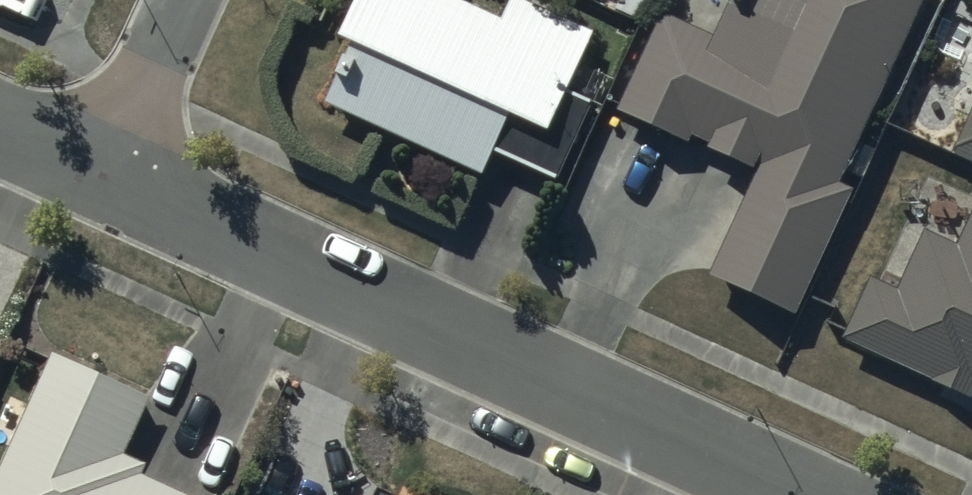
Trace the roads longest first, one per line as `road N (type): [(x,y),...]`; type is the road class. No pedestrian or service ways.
road 1 (residential): [(105,179),(794,494)]
road 2 (residential): [(105,179),(186,0)]

